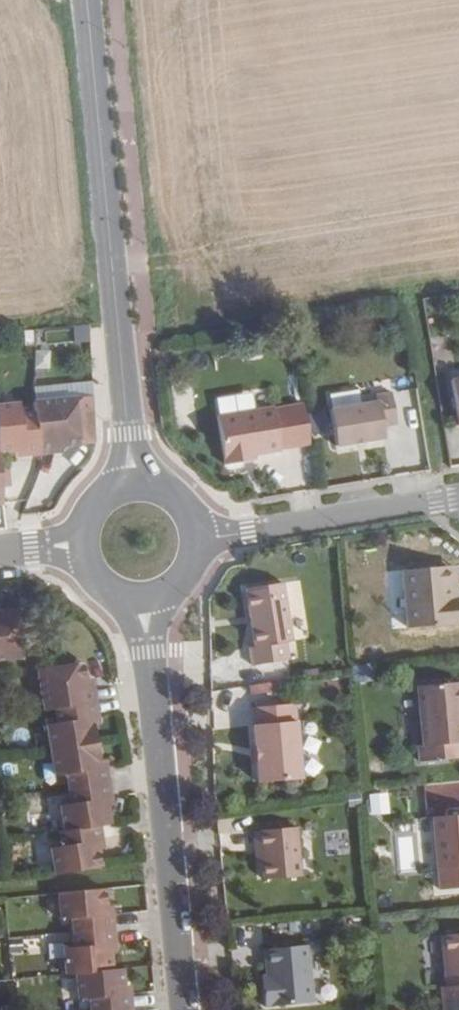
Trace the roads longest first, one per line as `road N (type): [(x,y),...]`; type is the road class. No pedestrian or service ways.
road 1 (tertiary): [(136,482),(84,0)]
road 2 (tertiary): [(179,1009),(147,603)]
road 3 (residential): [(458,499),(199,539)]

